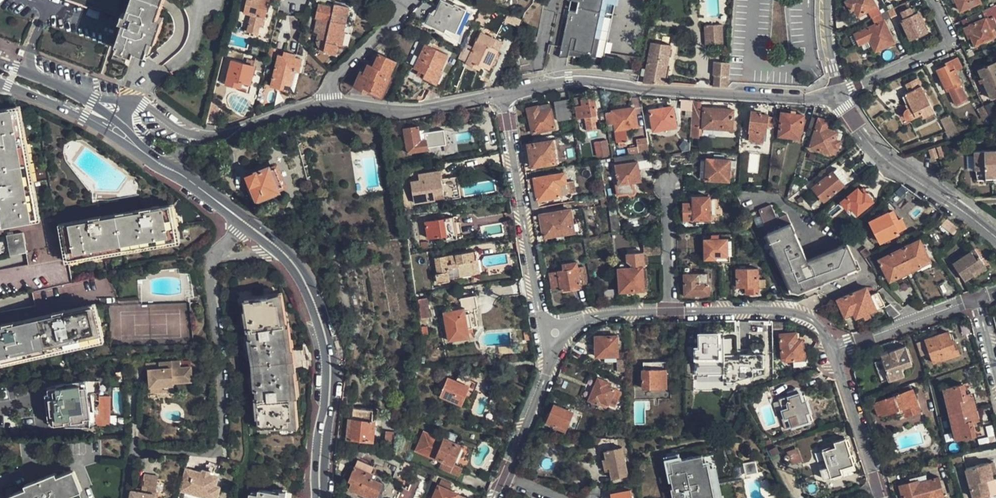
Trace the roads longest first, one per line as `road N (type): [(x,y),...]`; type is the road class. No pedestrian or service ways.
road 1 (residential): [(838,97),(571,86),(505,97)]
road 2 (residential): [(217,256),(211,292),(220,443),(209,454),(133,443)]
road 3 (tertiary): [(282,252),(313,301),(329,358),(319,497)]
road 4 (residential): [(505,97),(555,333)]
road 5 (residential): [(838,97),(876,152),(995,240)]
road 6 (residential): [(326,104),(214,136),(129,98)]
road 7 (residential): [(505,97),(419,112),(326,104)]
road 8 (residential): [(672,310),(782,311),(814,321),(834,350)]
road 9 (residential): [(933,0),(954,45),(838,97)]
road 10 (residential): [(834,350),(979,298)]
road 11 (residential): [(834,350),(880,497)]
road 12 (residential): [(506,478),(555,333)]
road 13 (residential): [(326,104),(332,79),(427,0)]
road 14 (residential): [(672,310),(668,184)]
road 15 (tertiary): [(113,110),(0,63)]
road 16 (residential): [(555,333),(590,319),(672,310)]

